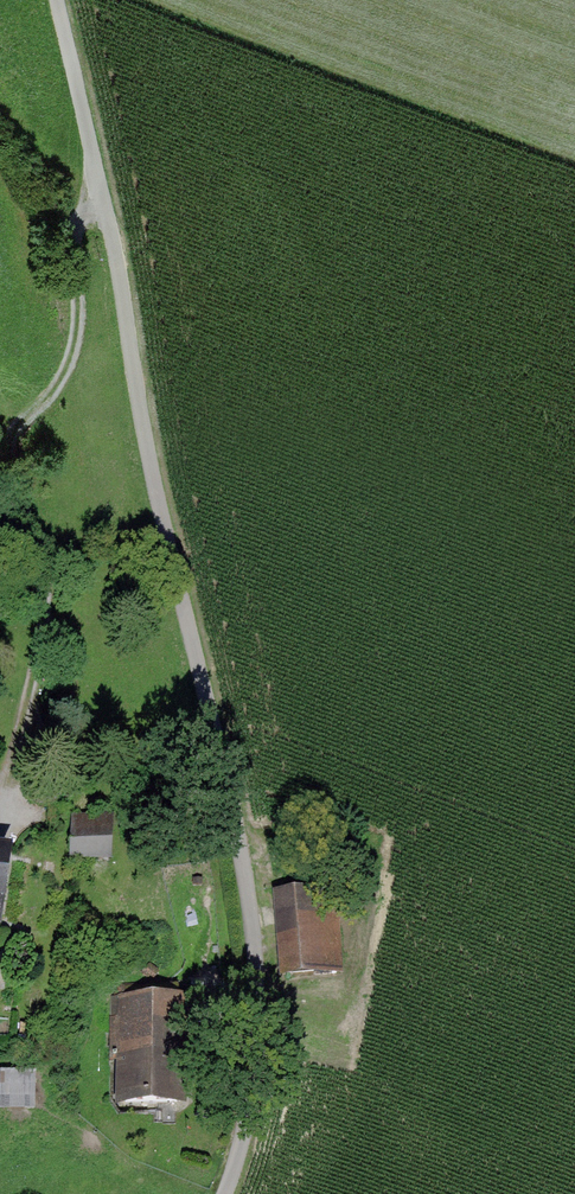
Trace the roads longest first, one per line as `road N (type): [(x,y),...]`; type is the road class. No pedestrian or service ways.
road 1 (residential): [(56,0),(242,854),(268,1037),(245,1147),(225,1193)]
road 2 (track): [(105,204),(83,223),(77,246),(80,327),(70,368),(20,454),(48,581),(5,831)]

